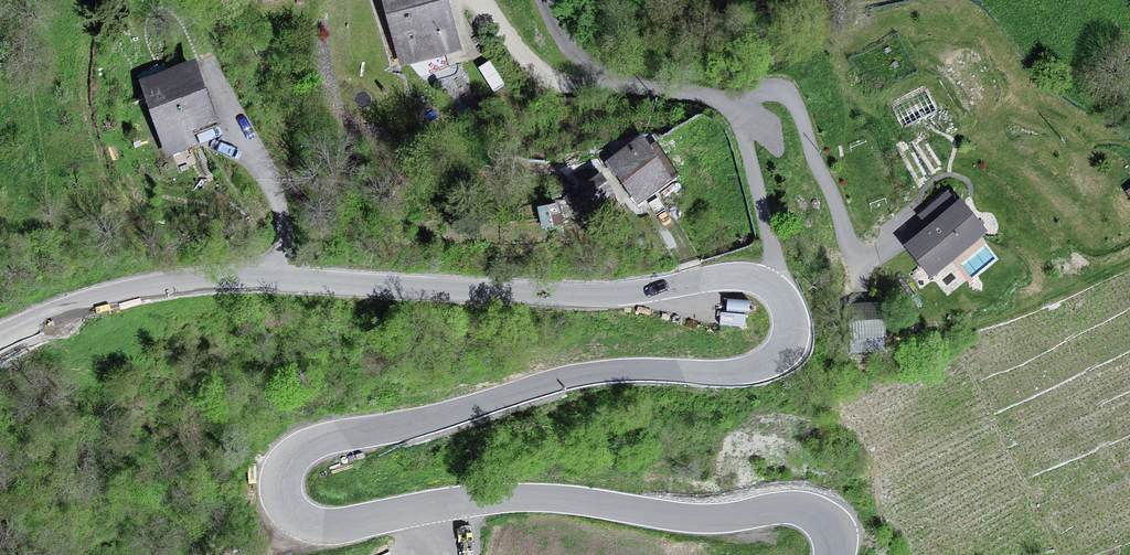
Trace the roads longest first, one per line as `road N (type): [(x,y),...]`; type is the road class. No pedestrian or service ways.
road 1 (tertiary): [(770,286),(788,306),(790,333),(780,358),(764,367),(558,380),(303,448),(285,466),(281,492),(302,520),(332,527),(527,499),(702,518),(808,509),(829,520),(835,554)]
road 2 (tertiary): [(0,336),(106,298),(193,281),(590,295),(733,278),(770,286)]
road 3 (unclassified): [(770,286),(774,262),(744,131),(732,110),(706,95),(548,78),(485,0)]

